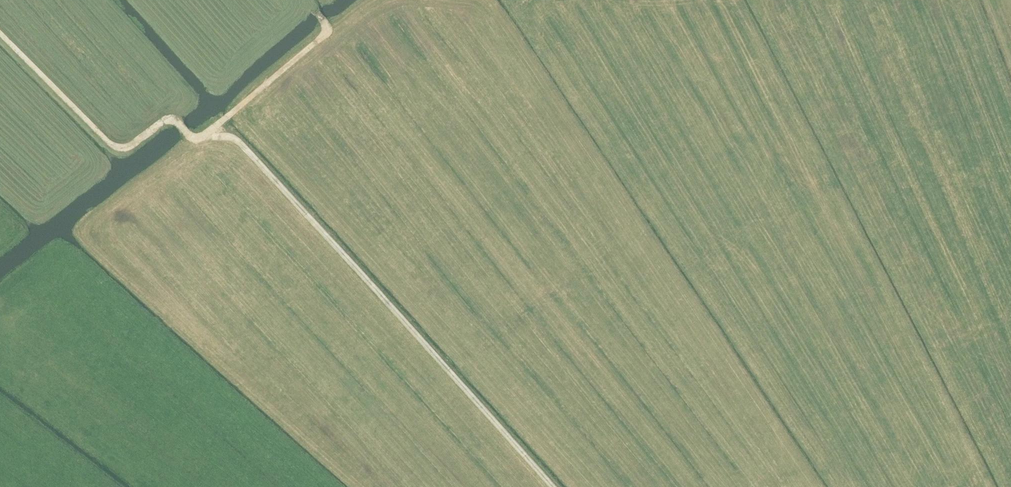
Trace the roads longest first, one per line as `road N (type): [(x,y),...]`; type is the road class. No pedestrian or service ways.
road 1 (track): [(0,28),(119,143),(132,147),(167,117),(191,138),(227,116),(565,486)]
road 2 (track): [(227,116),(332,24),(318,3)]

